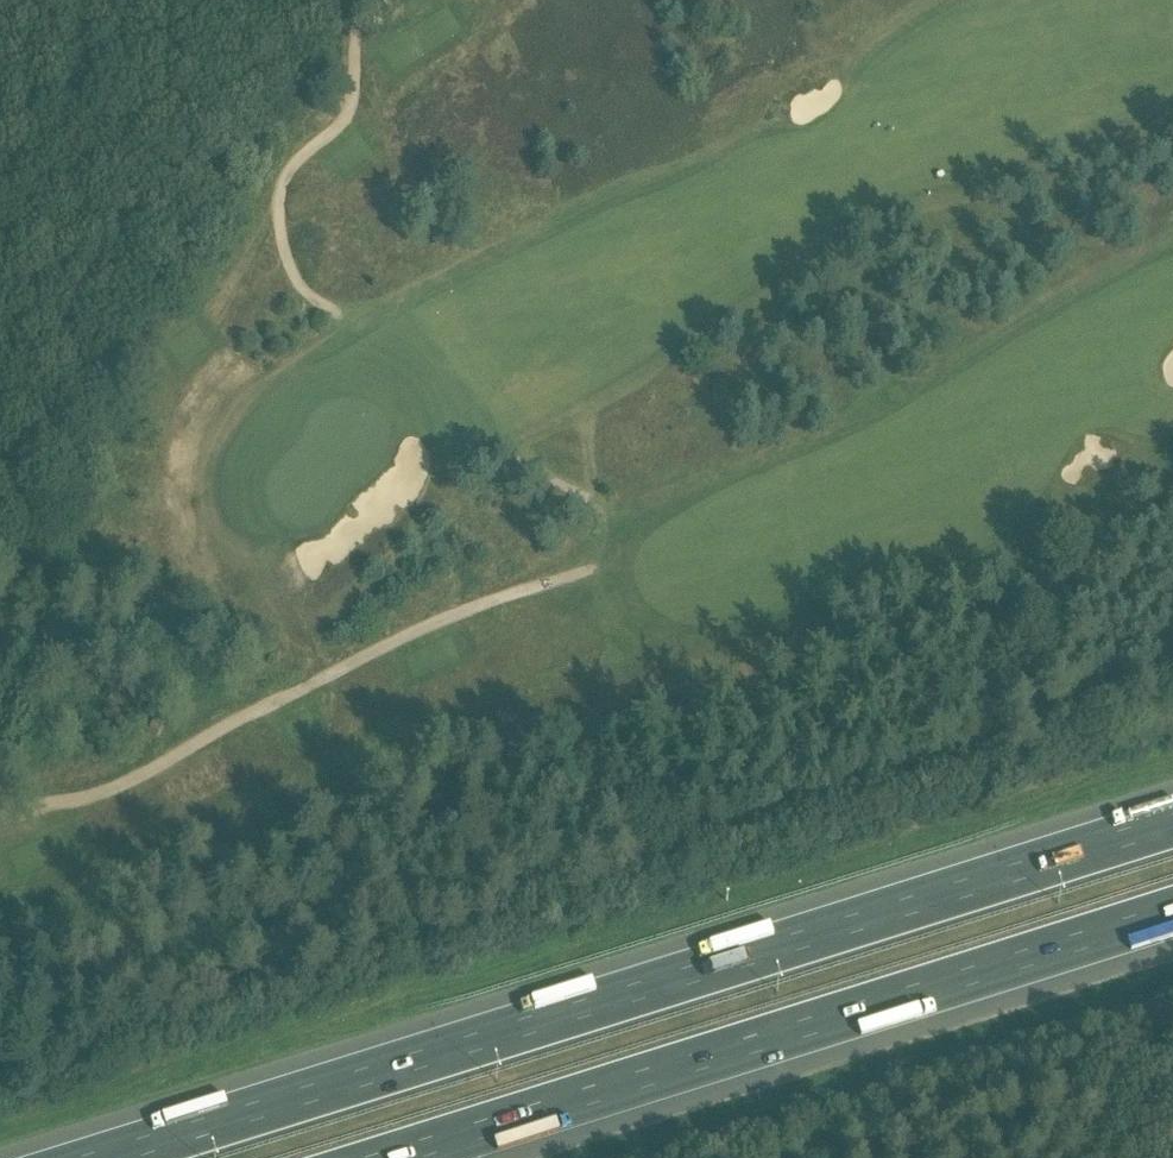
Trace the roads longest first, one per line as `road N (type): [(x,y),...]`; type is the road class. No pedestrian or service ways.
road 1 (motorway): [(1172,821),(99,1157)]
road 2 (track): [(1172,685),(933,782),(303,961)]
road 3 (motorway): [(379,1157),(1172,909)]
road 4 (track): [(562,607),(249,730),(36,832),(0,837)]

